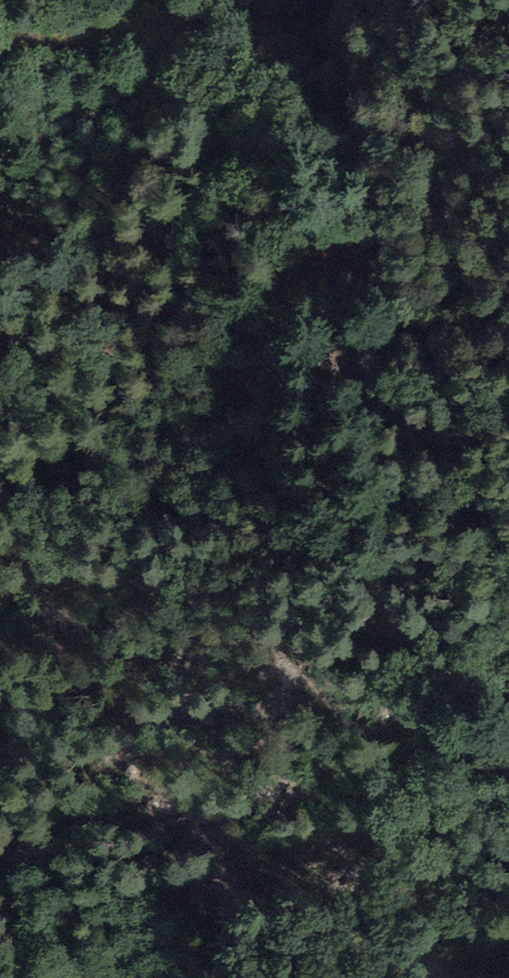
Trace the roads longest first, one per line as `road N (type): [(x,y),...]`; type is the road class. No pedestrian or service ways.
road 1 (track): [(0,317),(65,384),(155,409),(183,461),(184,490),(165,524),(170,543),(242,560),(274,651),(359,728),(382,732),(447,718),(508,738)]
road 2 (track): [(508,700),(489,679),(464,669),(425,667),(400,643),(380,558),(394,530),(378,420),(388,364),(403,365),(420,472),(452,491),(456,562),(474,583),(508,591)]
road 3 (track): [(56,977),(53,962),(25,943),(0,858)]

